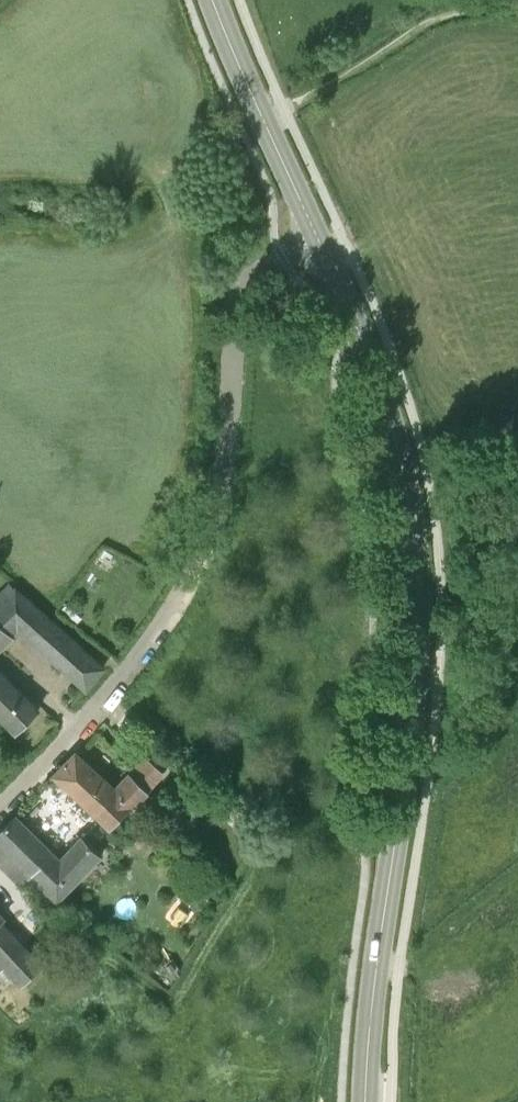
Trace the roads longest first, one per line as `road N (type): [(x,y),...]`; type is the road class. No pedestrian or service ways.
road 1 (tertiary): [(365,1101),(414,703),(417,574),(394,435),(319,240)]
road 2 (residential): [(0,808),(109,693),(174,606),(220,488),(238,300),(266,263),(319,240)]
road 3 (tertiary): [(319,240),(213,0)]
road 4 (track): [(285,108),(434,20),(509,9)]

